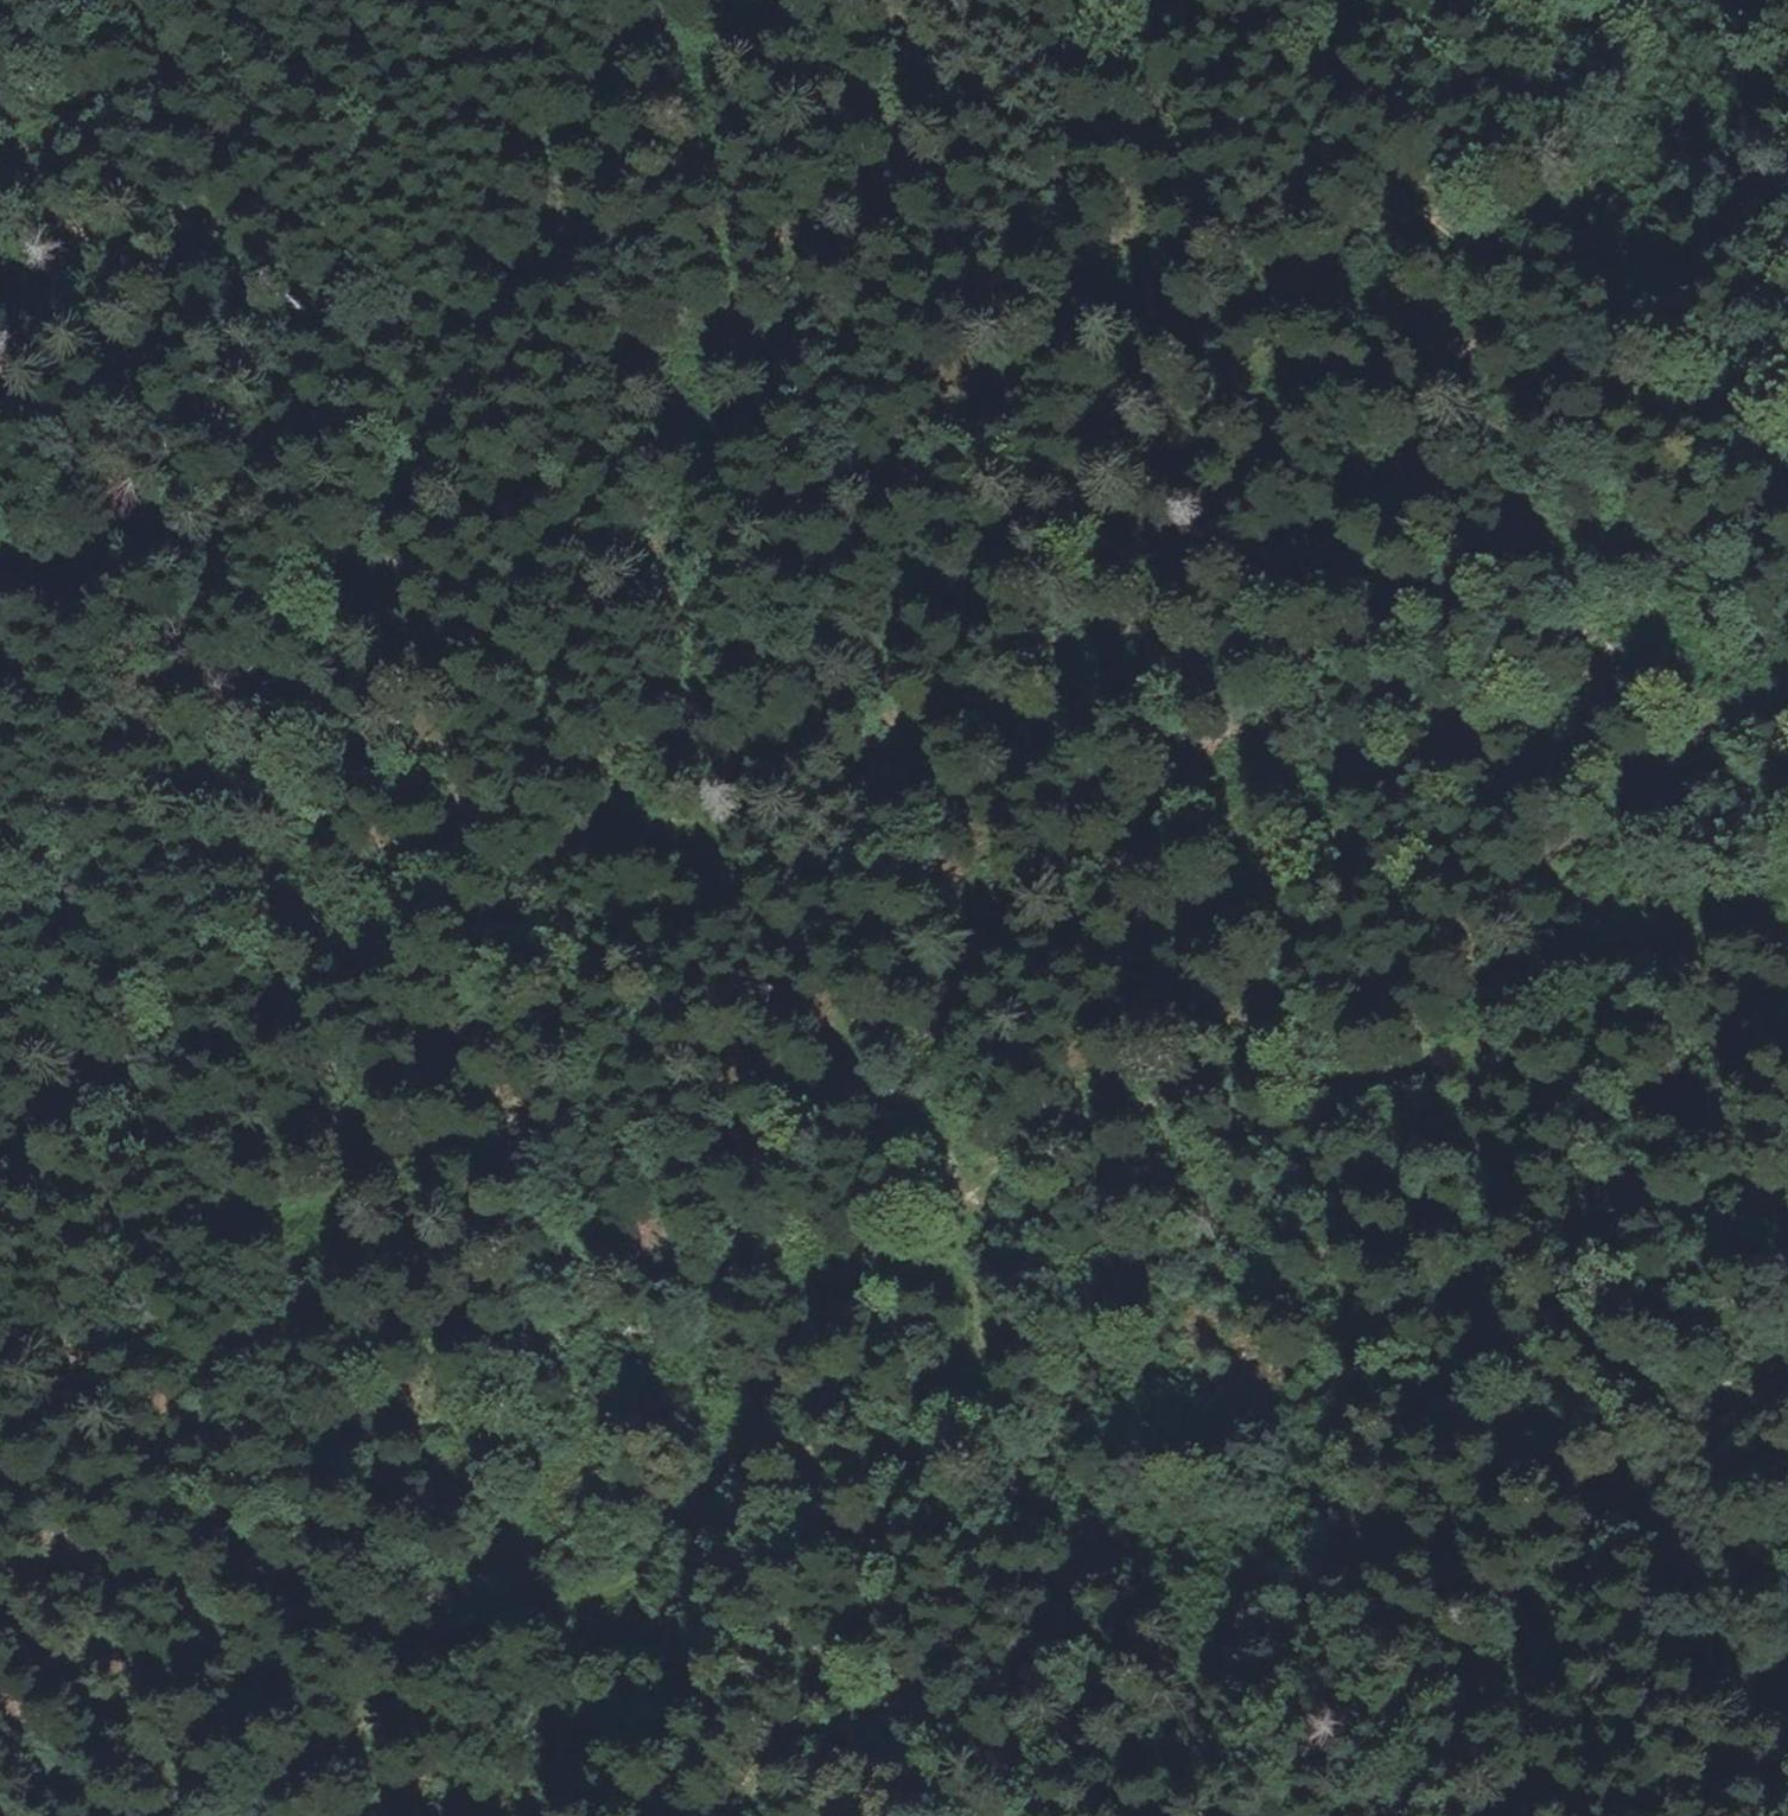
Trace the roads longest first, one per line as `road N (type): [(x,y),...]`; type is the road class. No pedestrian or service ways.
road 1 (track): [(302,1815),(347,1762),(388,1752),(429,1680),(508,1626),(572,1603),(619,1550),(744,1475),(796,1426),(981,1185)]
road 2 (track): [(751,1815),(873,1633),(934,1516),(955,1386),(987,1314),(981,1185)]

